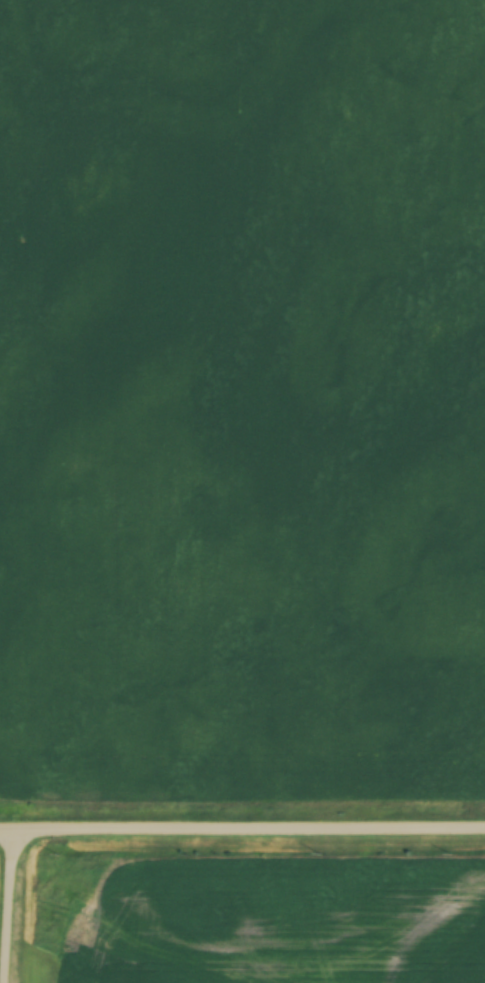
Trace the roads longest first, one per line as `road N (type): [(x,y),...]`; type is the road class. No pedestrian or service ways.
road 1 (residential): [(0,827),(484,825)]

